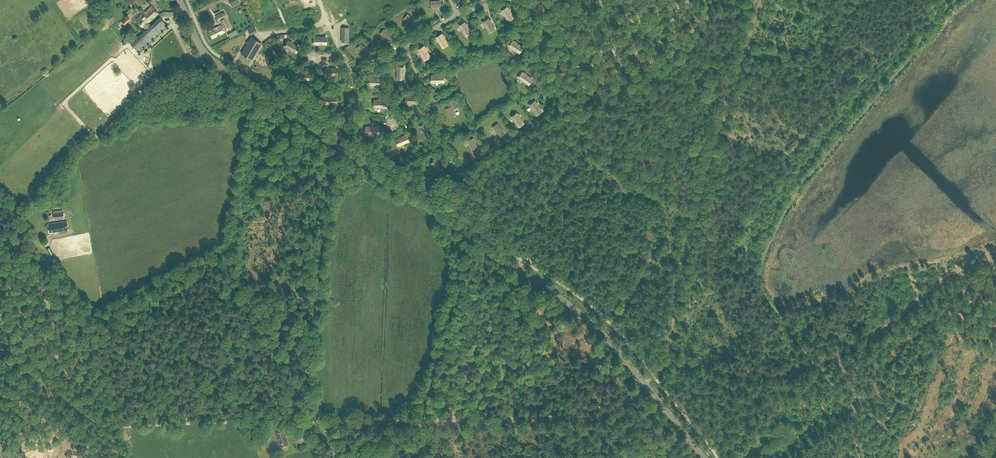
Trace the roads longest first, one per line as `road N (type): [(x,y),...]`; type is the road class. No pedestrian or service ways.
road 1 (tertiary): [(705,457),(632,366),(561,297),(225,71),(204,53),(179,0)]
road 2 (track): [(322,421),(602,414),(669,362)]
road 3 (track): [(676,308),(691,223),(758,0)]
road 4 (track): [(995,253),(951,269),(883,329),(815,364)]
road 5 (track): [(186,423),(322,421)]

